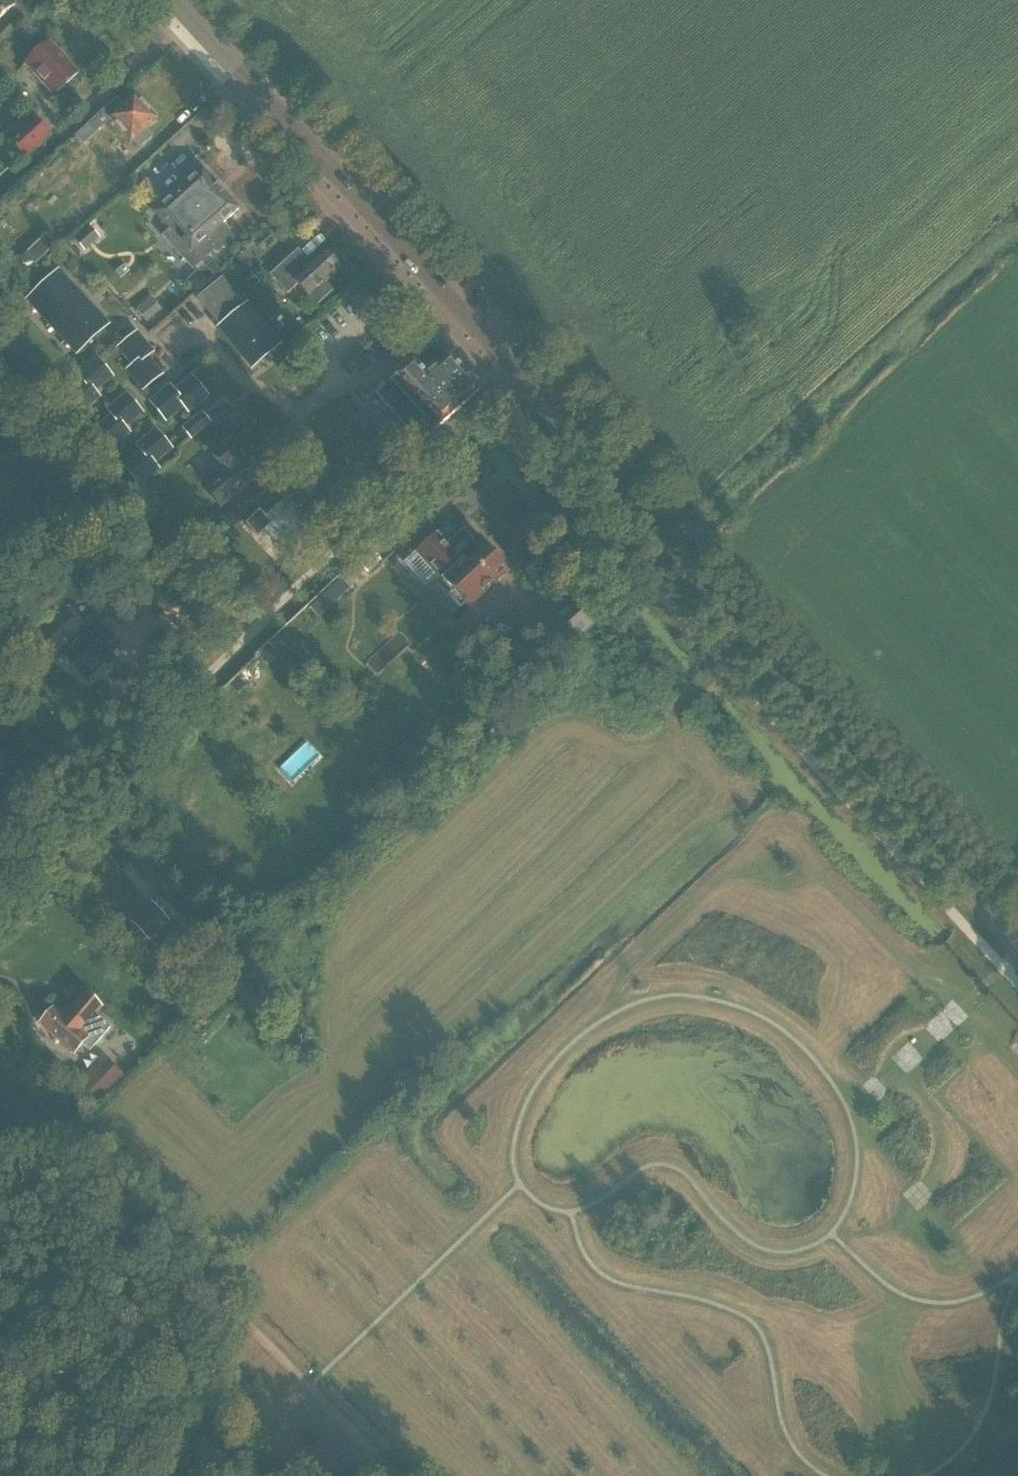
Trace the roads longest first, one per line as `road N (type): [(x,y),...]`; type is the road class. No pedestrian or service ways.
road 1 (tertiary): [(1017,945),(673,569),(521,379)]
road 2 (residential): [(0,880),(521,379)]
road 3 (tertiary): [(521,379),(175,0)]

